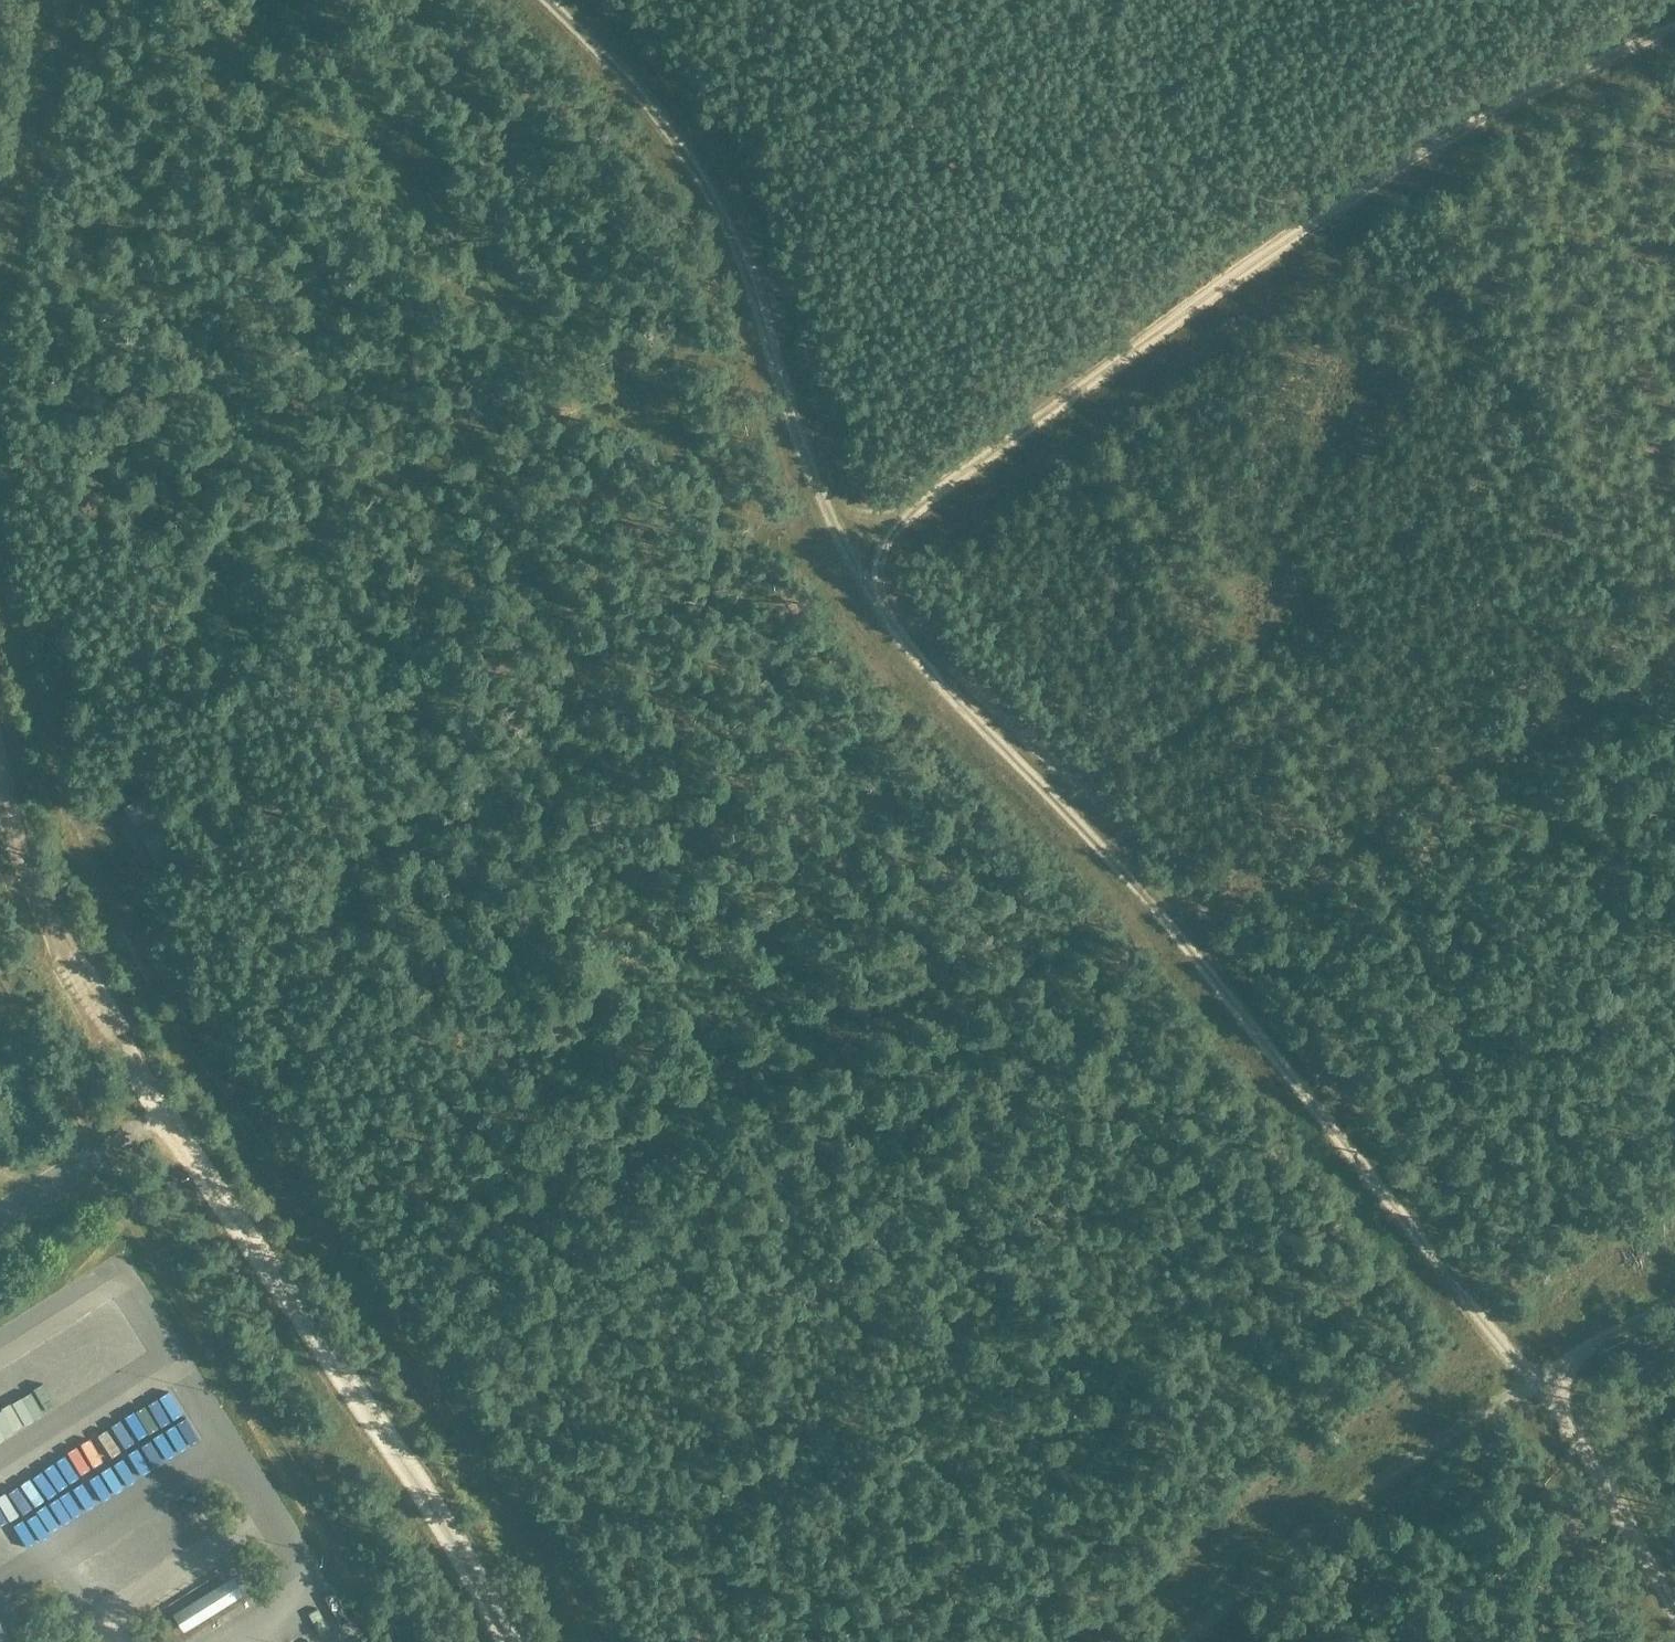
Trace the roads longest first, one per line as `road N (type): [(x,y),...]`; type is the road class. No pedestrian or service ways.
road 1 (unclassified): [(512,1641),(458,1545),(165,1116),(57,940),(0,770)]
road 2 (unclassified): [(1182,1641),(1424,1450),(1674,1301)]

